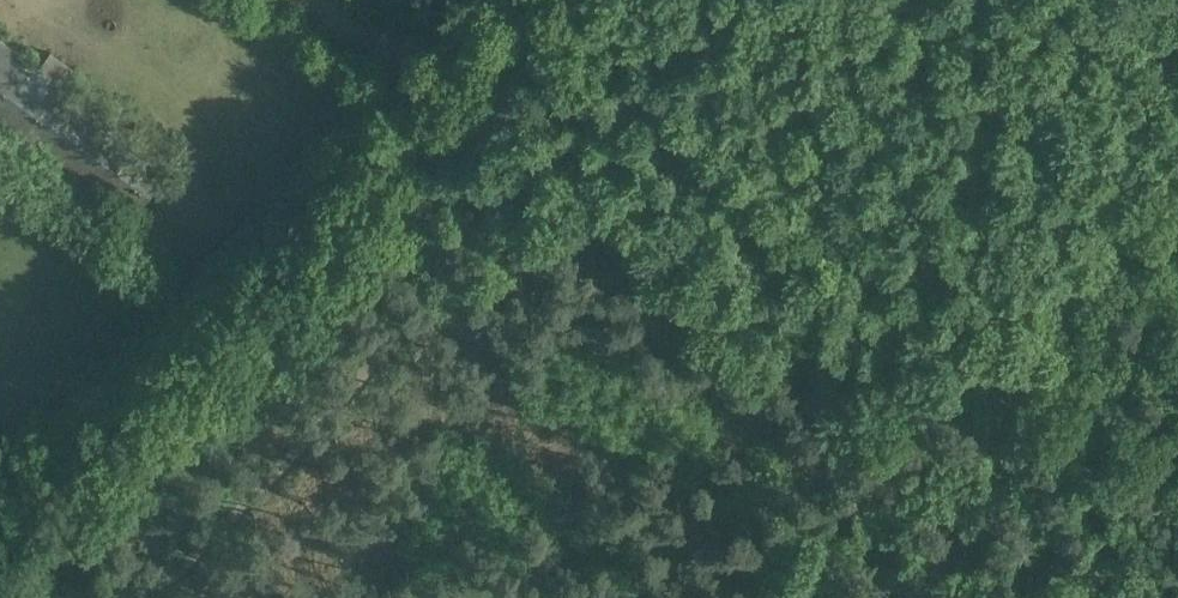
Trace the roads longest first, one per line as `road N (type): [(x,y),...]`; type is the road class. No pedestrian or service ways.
road 1 (track): [(9,597),(186,443),(454,174),(558,51),(584,0)]
road 2 (track): [(878,359),(454,174)]
road 3 (track): [(878,359),(1118,223),(1177,163)]
road 4 (track): [(1177,478),(878,359)]
road 5 (track): [(762,597),(878,359)]

